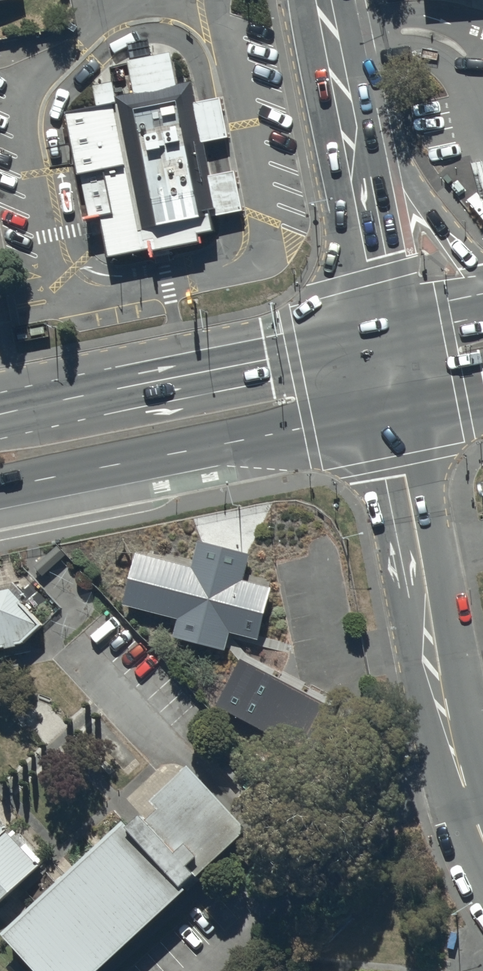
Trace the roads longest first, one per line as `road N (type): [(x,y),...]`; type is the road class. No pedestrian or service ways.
road 1 (tertiary): [(393,413),(460,764),(482,836)]
road 2 (trunk): [(393,413),(0,491)]
road 3 (trunk): [(0,416),(379,336)]
road 4 (tertiary): [(334,88),(379,336)]
road 5 (trunk): [(334,88),(389,137),(440,215),(482,258)]
road 6 (track): [(30,409),(0,264)]

